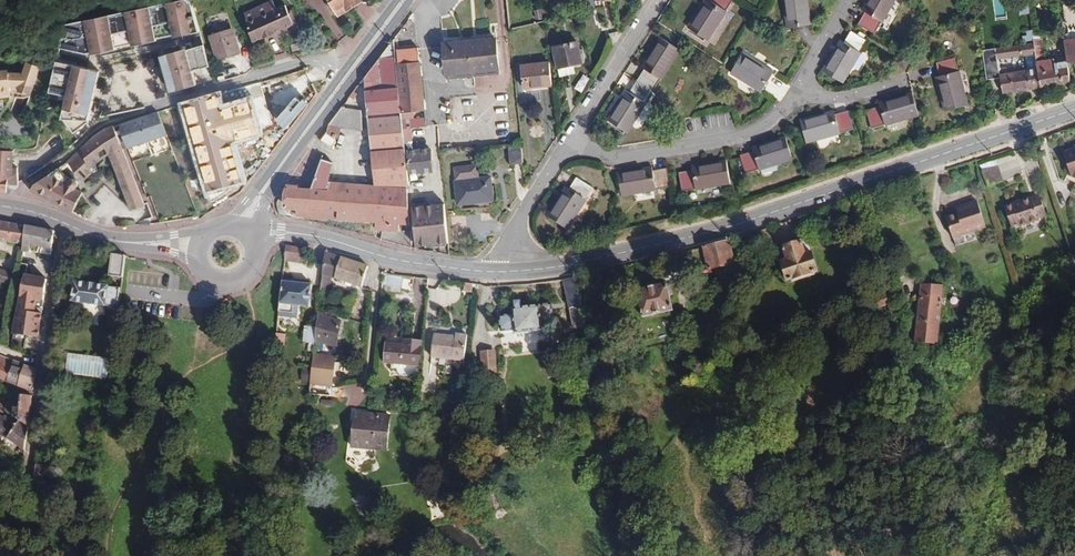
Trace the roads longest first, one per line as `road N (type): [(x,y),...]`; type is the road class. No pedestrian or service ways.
road 1 (primary): [(509,271),(586,262),(756,219),(1074,108)]
road 2 (residential): [(74,149),(97,129),(284,70),(319,61),(346,79)]
road 3 (primary): [(254,241),(323,239),(421,266),(509,271)]
road 4 (residential): [(570,139),(614,157),(732,137),(754,131),(798,95)]
road 5 (residential): [(60,224),(32,467)]
road 6 (secondary): [(346,79),(242,229)]
road 7 (residential): [(570,139),(656,0)]
road 8 (residential): [(509,271),(527,209),(570,139)]
road 9 (primary): [(60,224),(91,238),(198,251)]

